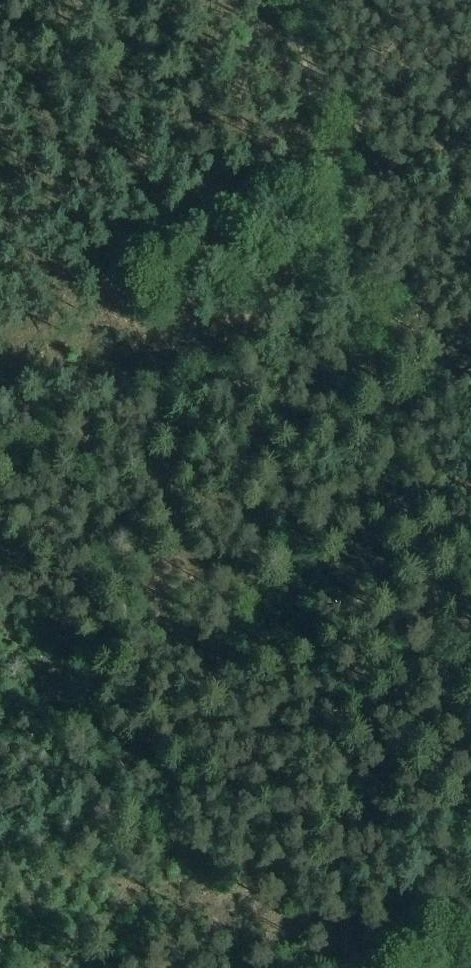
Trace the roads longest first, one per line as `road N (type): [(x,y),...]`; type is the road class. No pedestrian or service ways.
road 1 (track): [(359,280),(470,782)]
road 2 (track): [(294,0),(359,280)]
road 3 (track): [(470,899),(345,967)]

